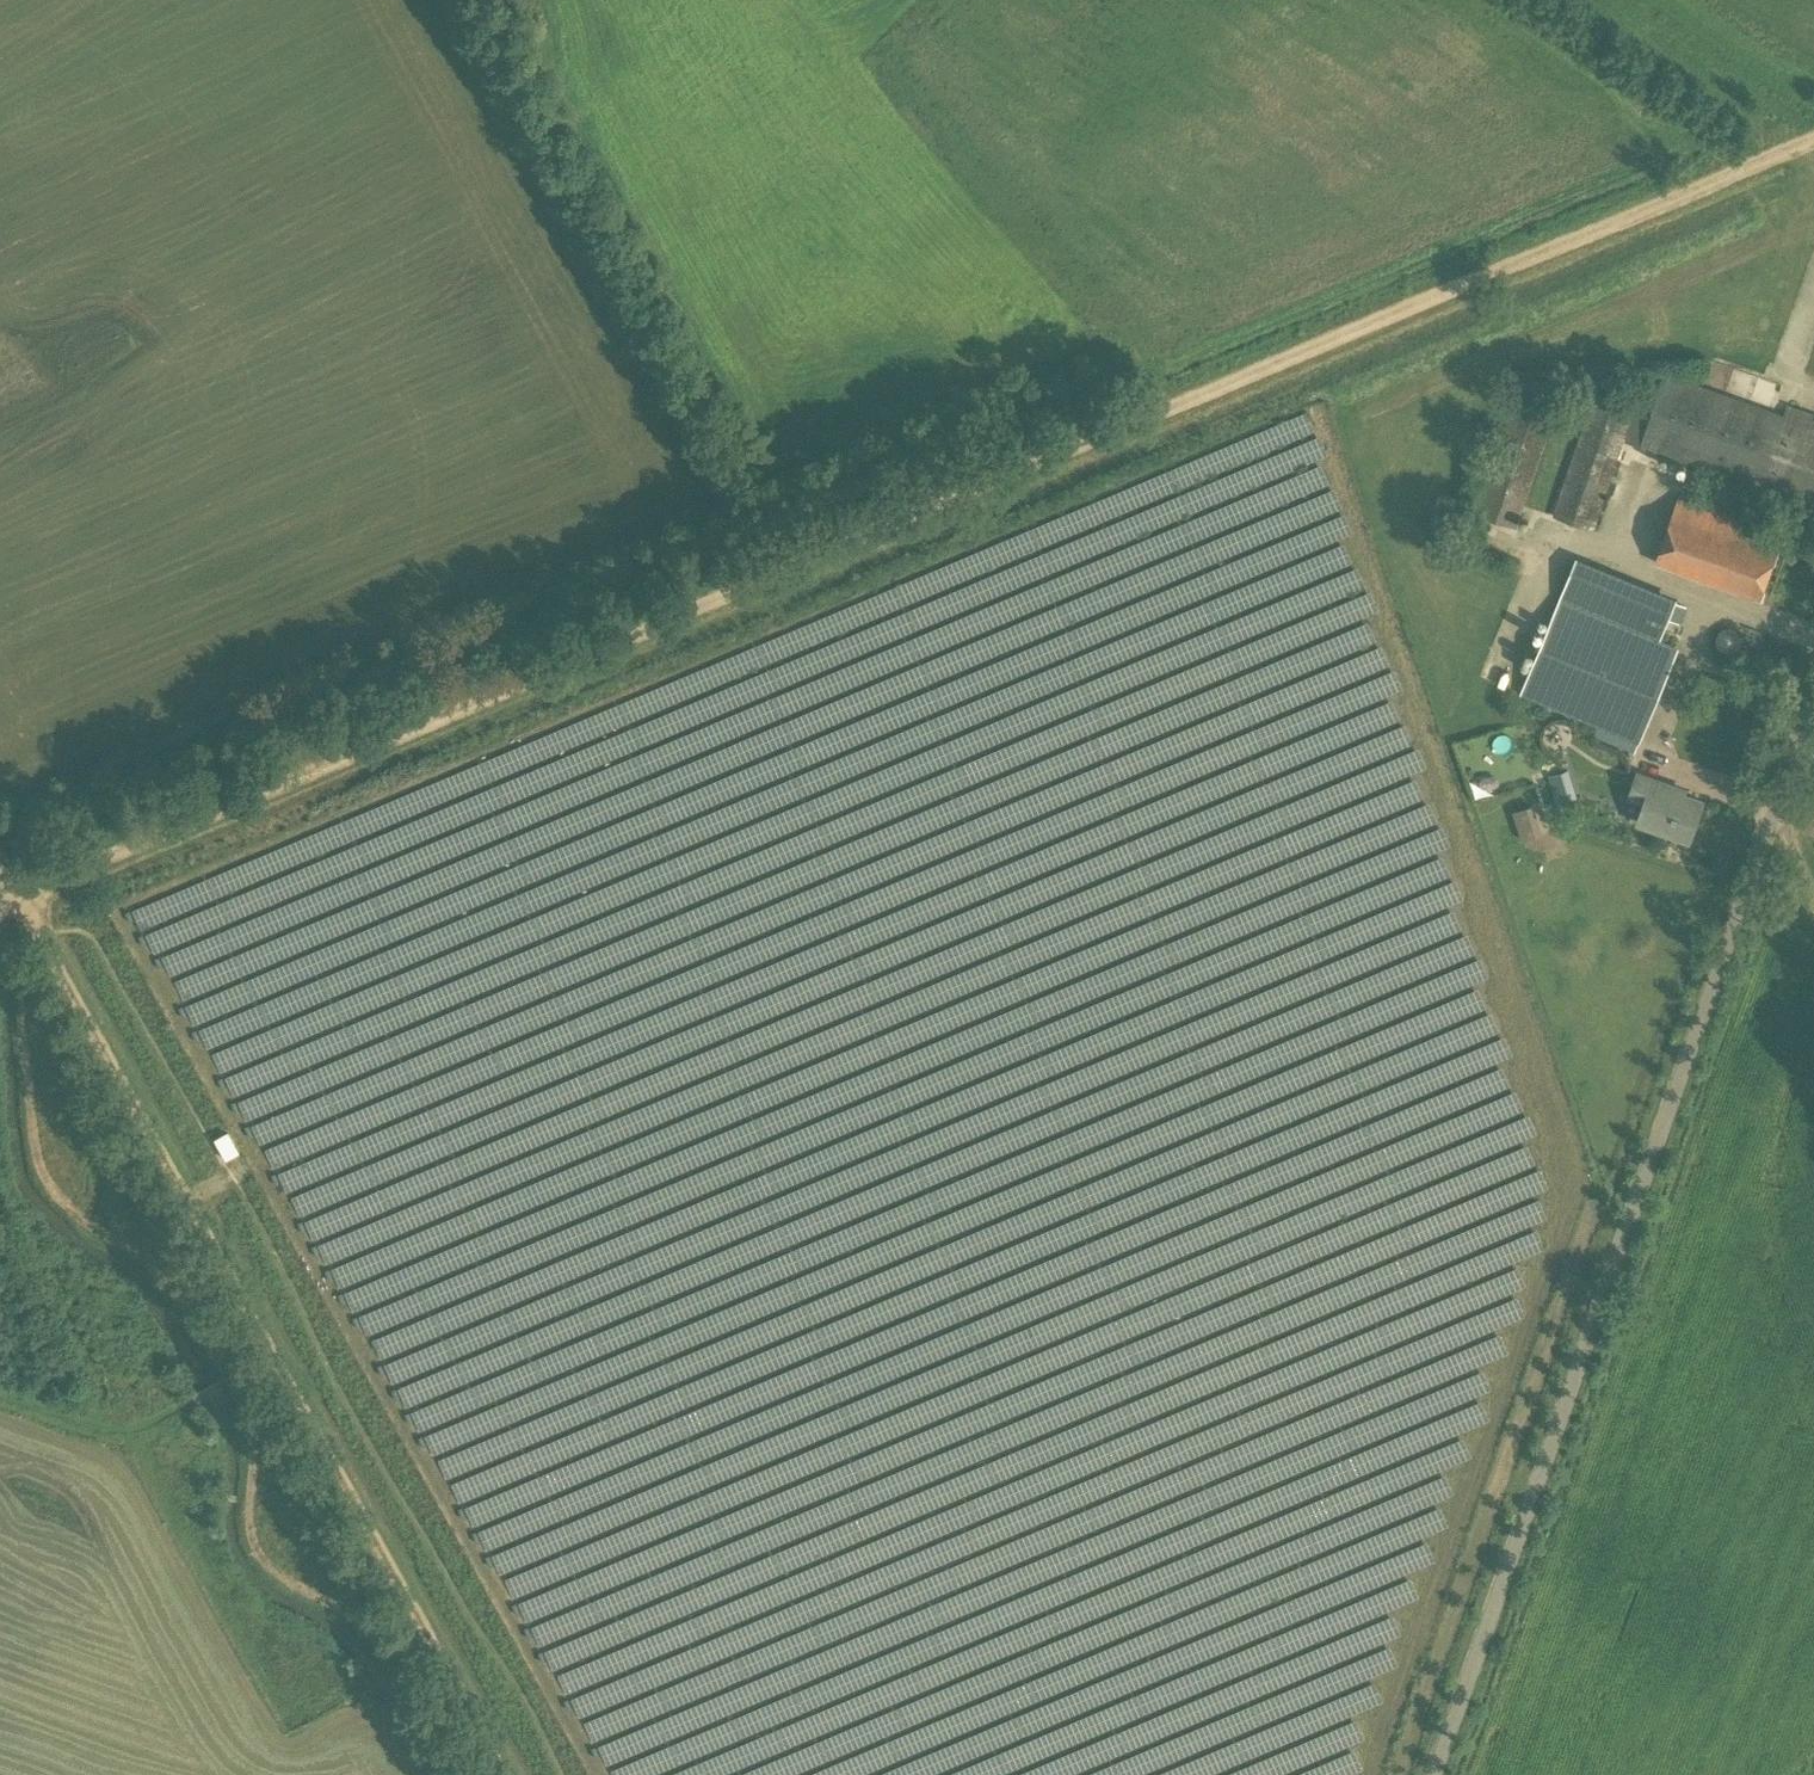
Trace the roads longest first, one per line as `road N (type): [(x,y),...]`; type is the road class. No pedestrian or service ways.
road 1 (track): [(16,892),(1813,146)]
road 2 (unclassified): [(1435,1774),(1813,700)]
road 3 (track): [(502,1774),(16,892)]

